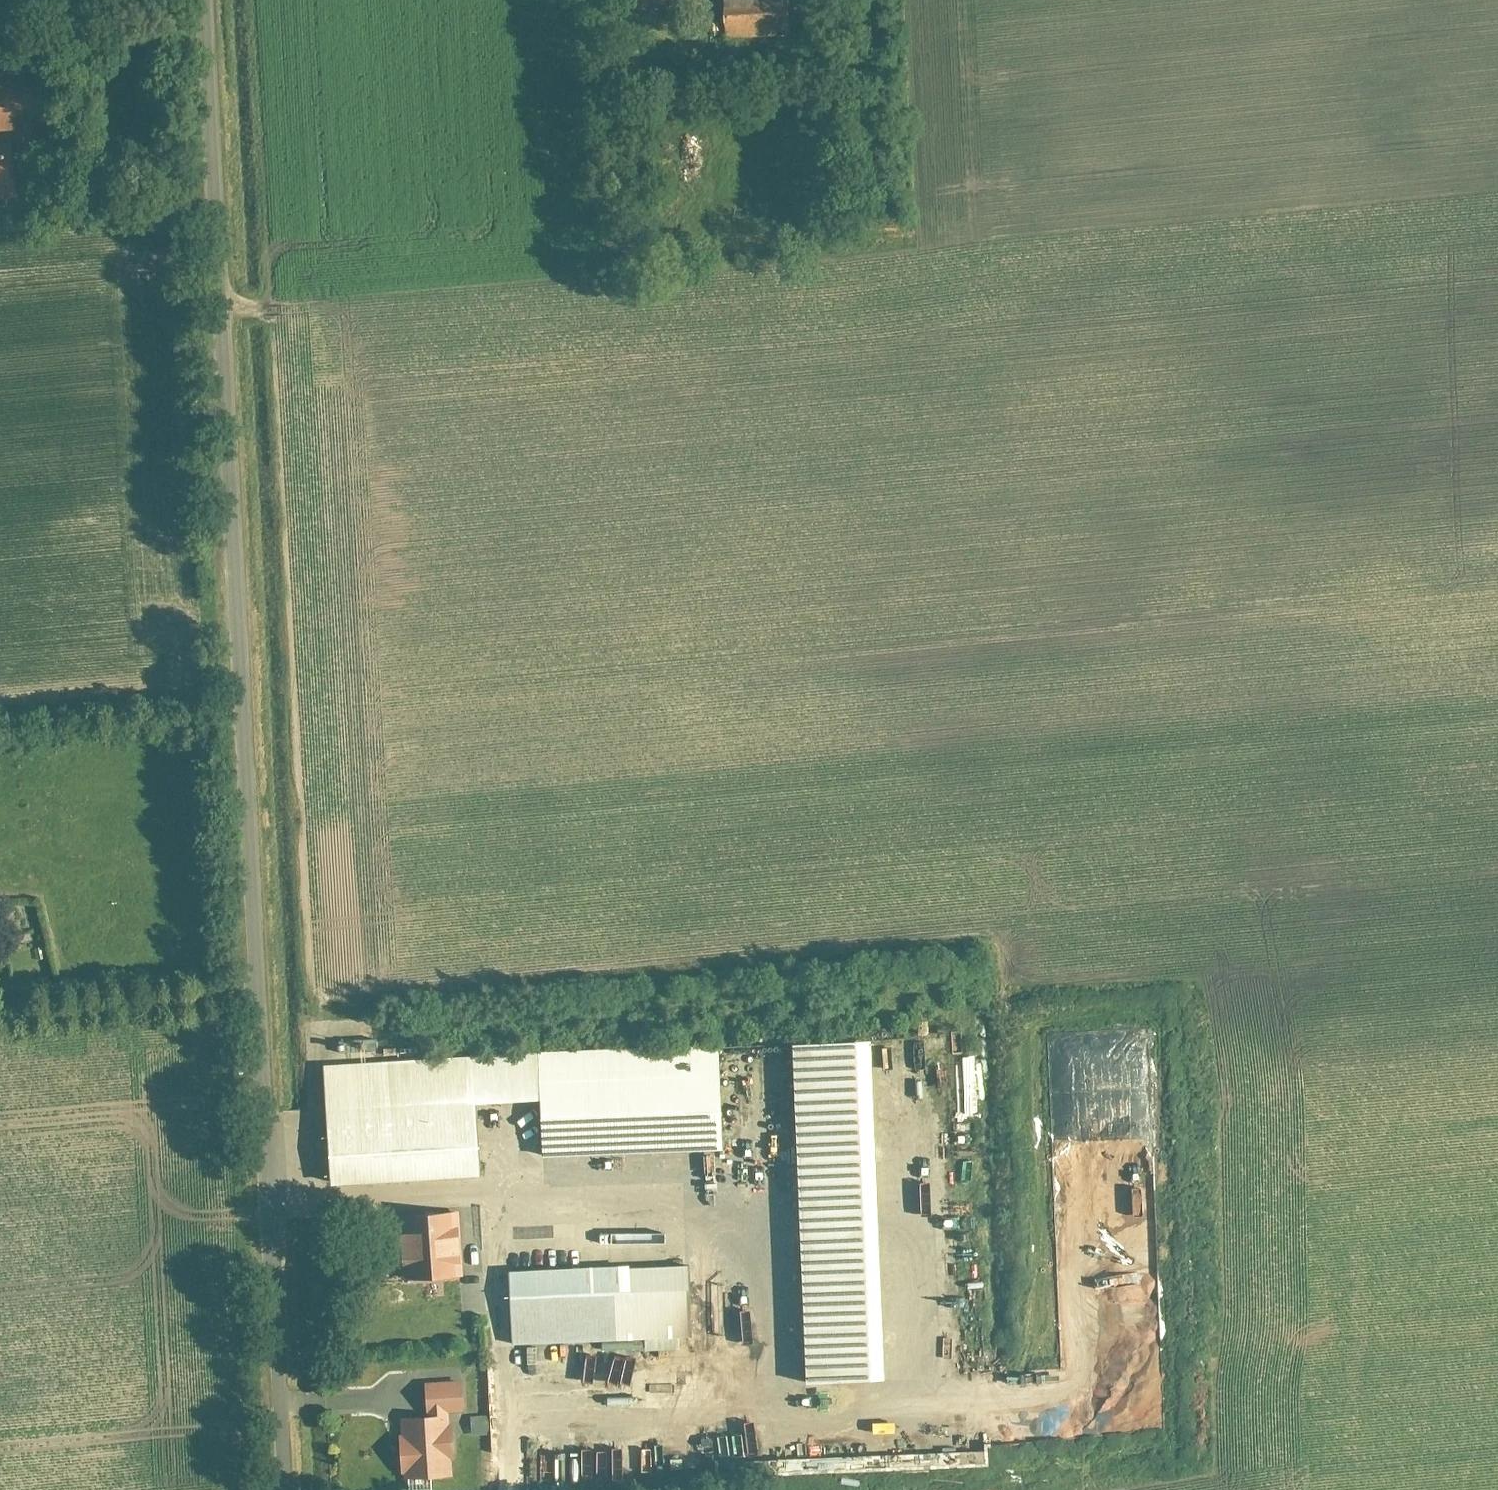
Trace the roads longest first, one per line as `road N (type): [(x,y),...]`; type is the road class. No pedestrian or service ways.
road 1 (unclassified): [(198,0),(283,1489)]

